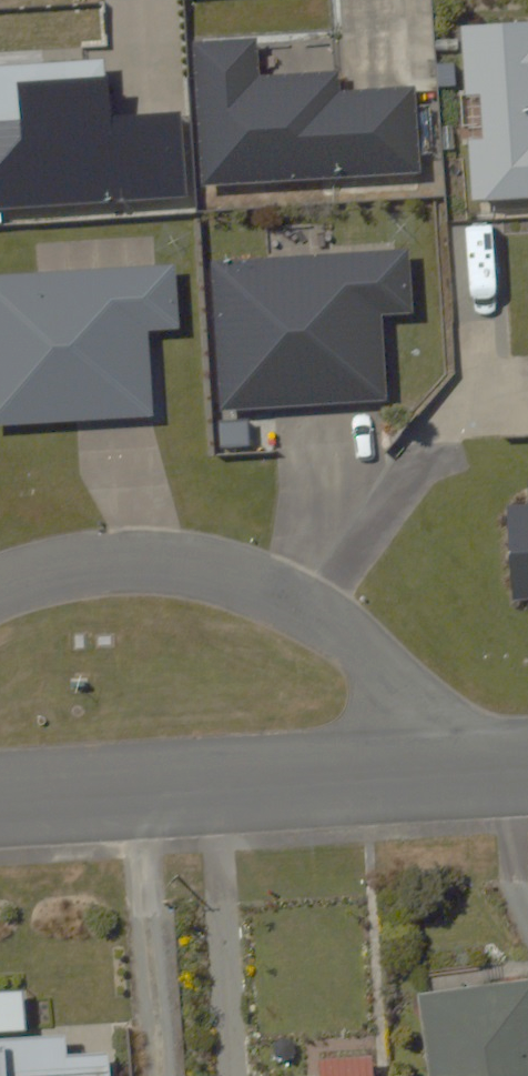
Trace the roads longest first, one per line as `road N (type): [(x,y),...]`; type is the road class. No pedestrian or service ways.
road 1 (residential): [(0,597),(80,575),(153,571),(234,581),(297,608),(369,659),(412,710),(449,777)]
road 2 (residential): [(0,803),(449,777)]

